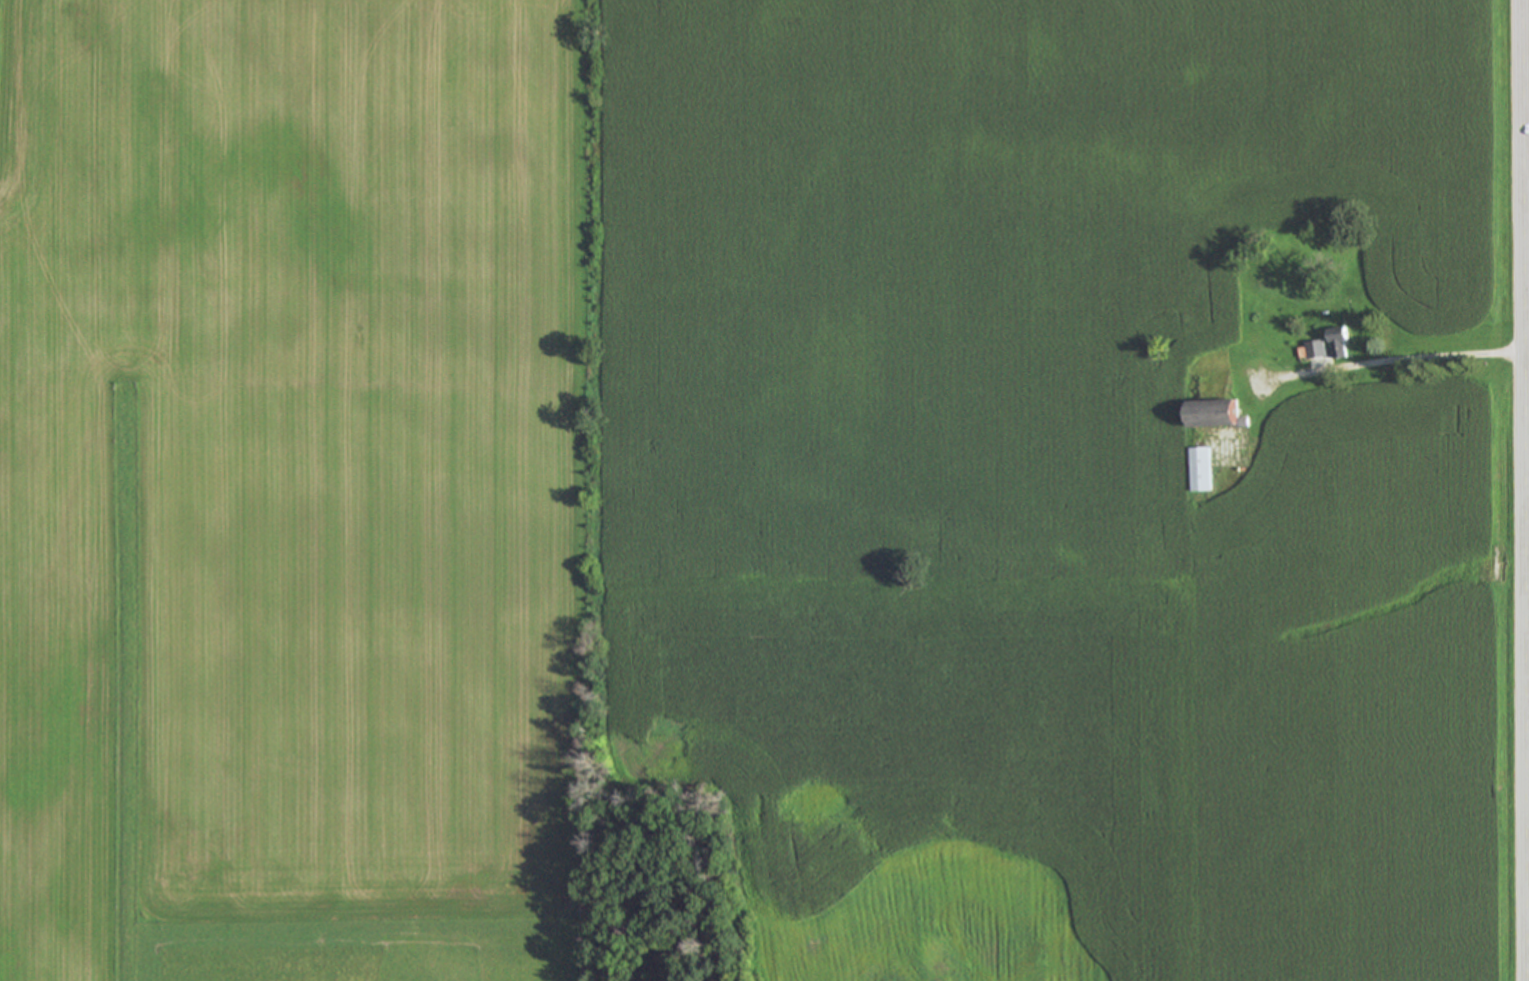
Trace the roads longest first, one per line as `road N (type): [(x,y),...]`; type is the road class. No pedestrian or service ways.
road 1 (secondary): [(1522,0),(1528,980)]

